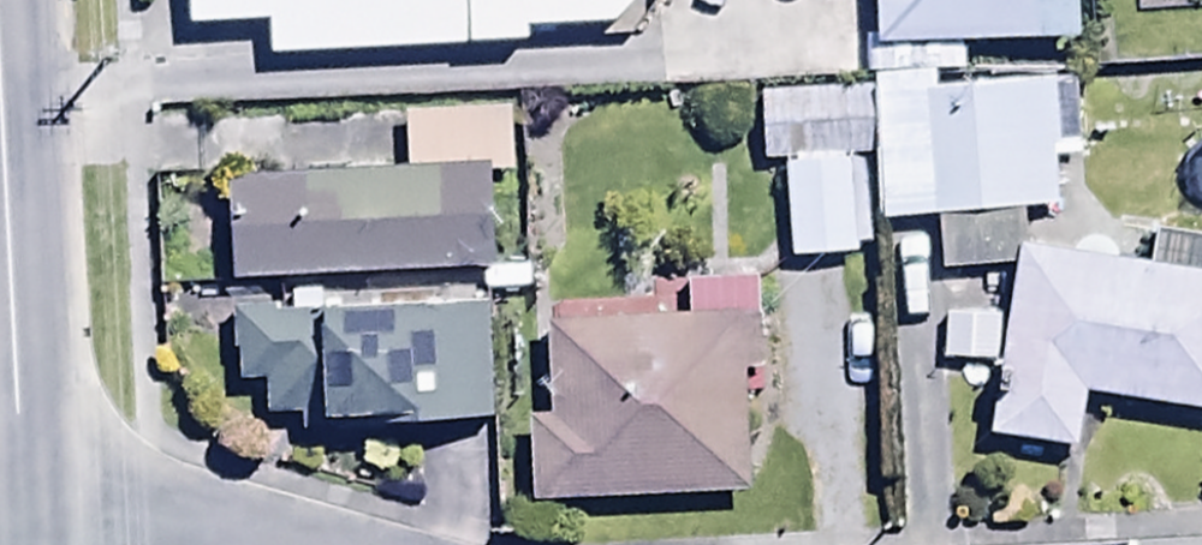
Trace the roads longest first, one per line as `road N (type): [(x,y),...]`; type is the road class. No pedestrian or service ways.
road 1 (tertiary): [(0,56),(22,515)]

